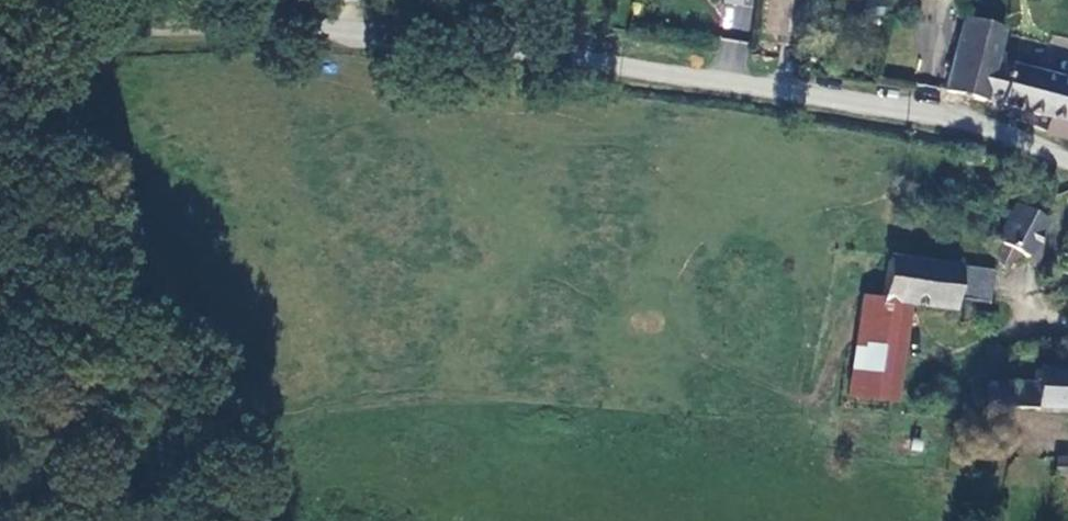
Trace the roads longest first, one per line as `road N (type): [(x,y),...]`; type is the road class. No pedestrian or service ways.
road 1 (unclassified): [(293,23),(399,14),(686,82),(947,121),(1067,158)]
road 2 (track): [(0,18),(67,38),(187,43),(293,23)]

